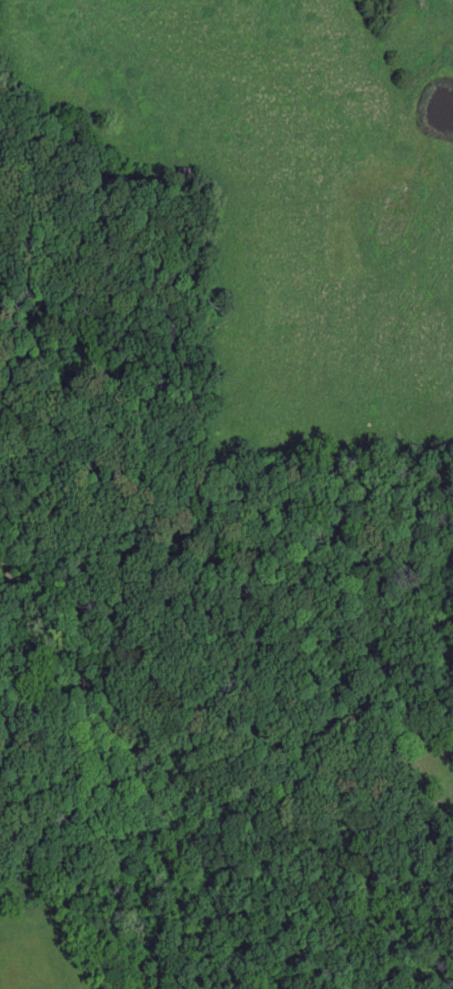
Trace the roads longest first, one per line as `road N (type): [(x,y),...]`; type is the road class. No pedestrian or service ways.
road 1 (residential): [(452,778),(236,799),(177,773),(137,720),(87,596),(0,480)]

